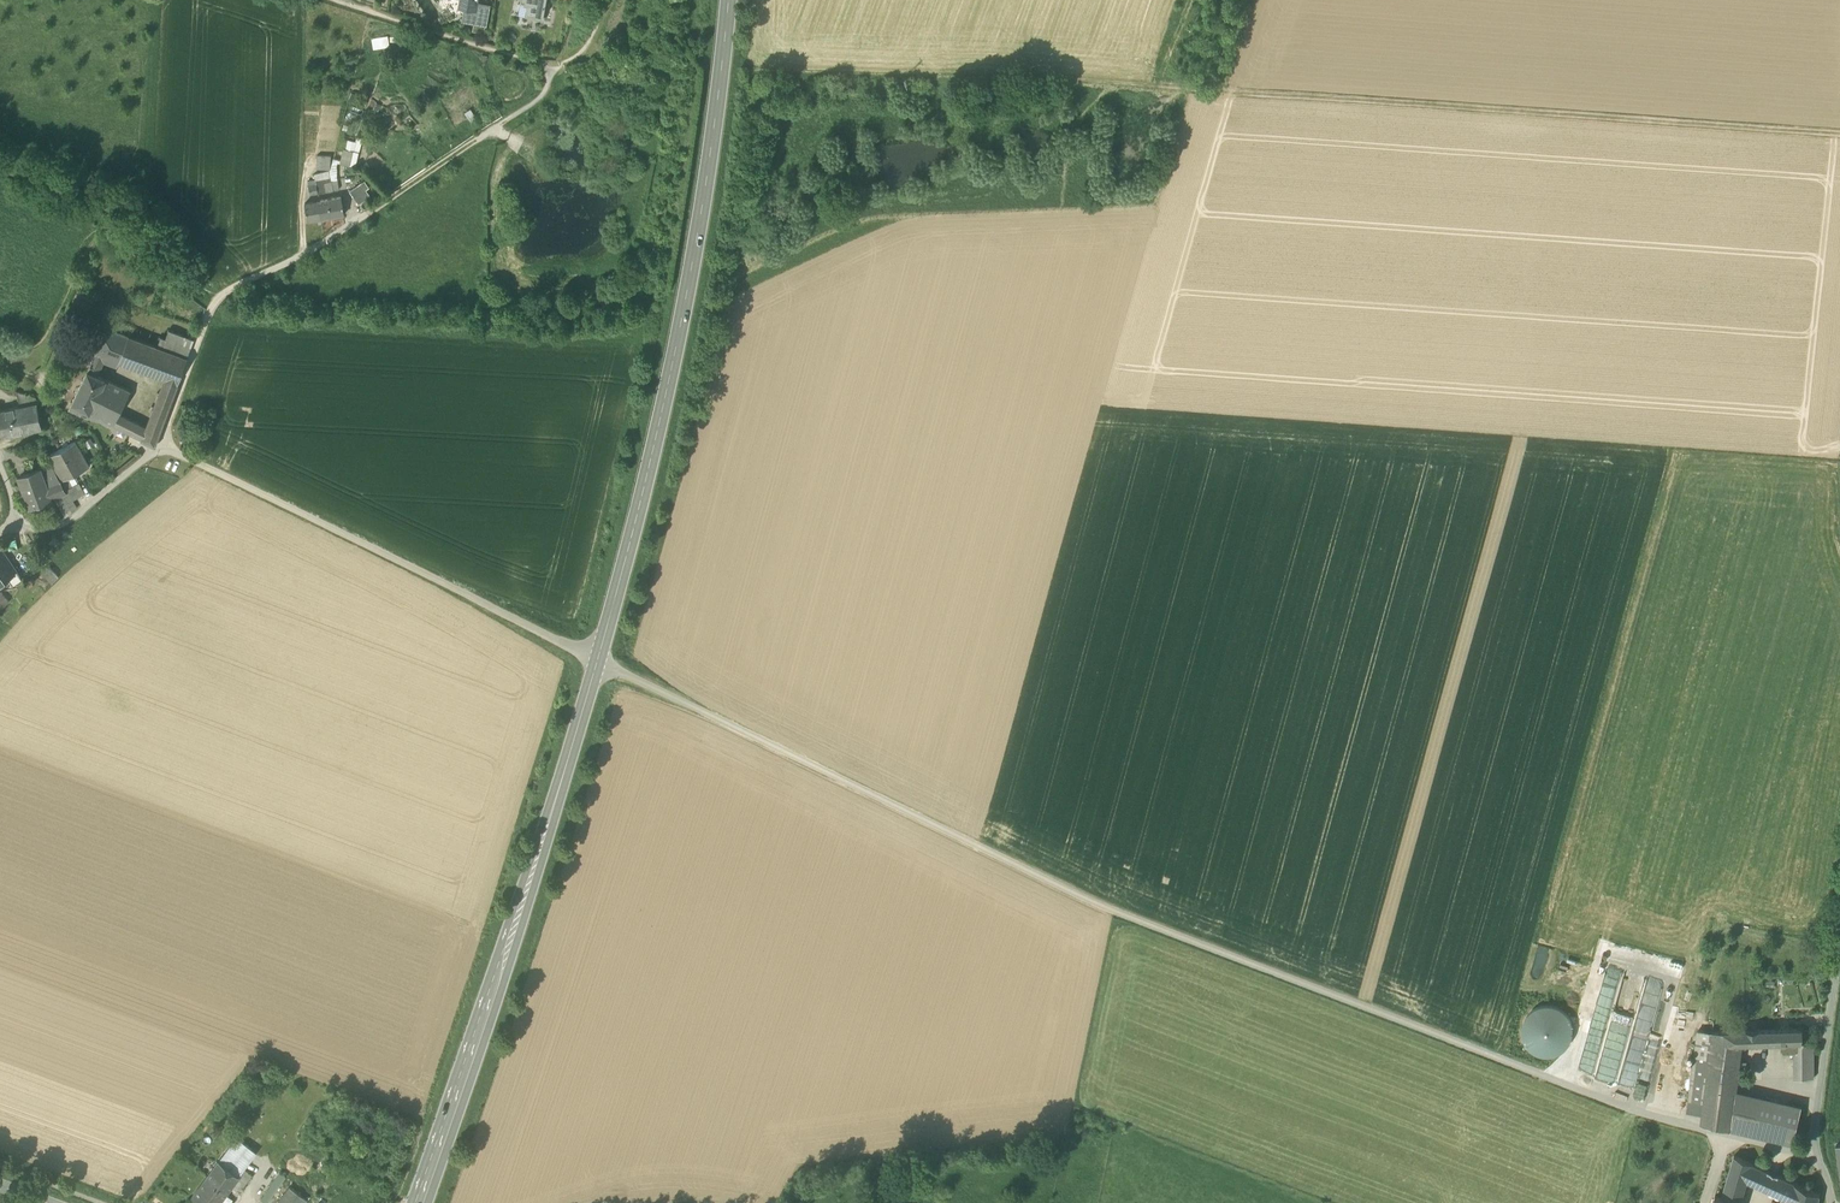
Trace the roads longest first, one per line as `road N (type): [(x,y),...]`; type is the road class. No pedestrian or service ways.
road 1 (track): [(1817,1150),(1642,1114),(1112,911),(598,659)]
road 2 (primary): [(728,0),(682,318),(598,659)]
road 3 (primary): [(598,659),(514,929),(415,1202)]
road 4 (unclassified): [(171,451),(177,398),(211,307),(225,293),(305,257),(544,93)]
road 5 (unclassified): [(598,659),(171,451)]
road 6 (unclassified): [(171,451),(147,458),(64,526),(32,531),(17,522),(0,467)]
road 7 (unclassified): [(1839,966),(1817,1150)]

